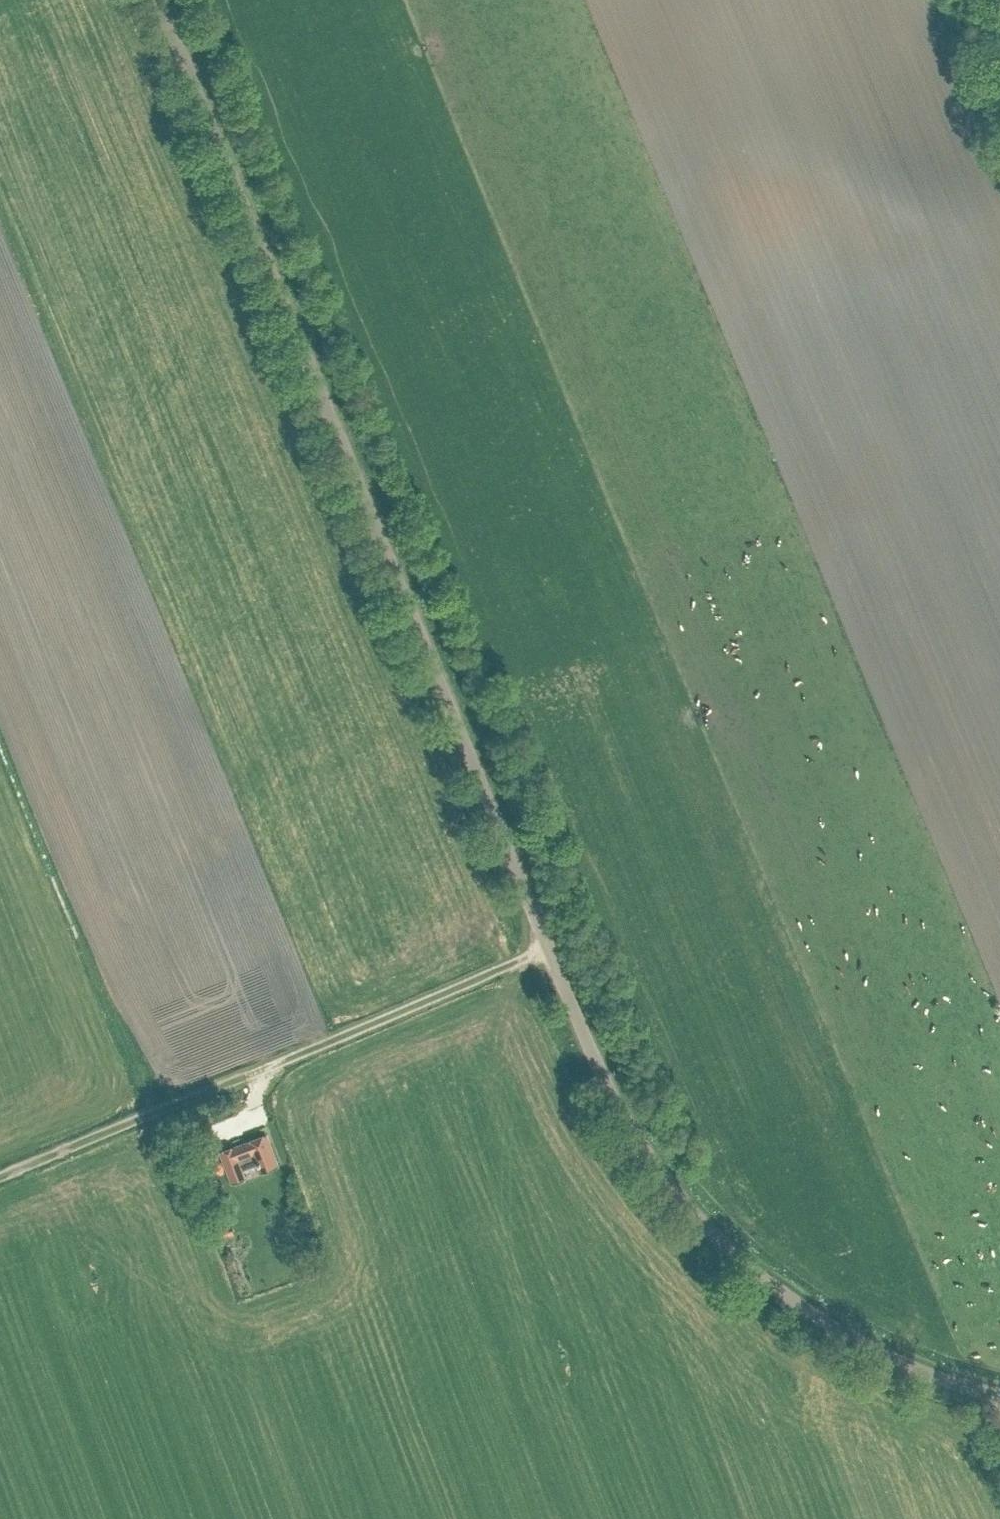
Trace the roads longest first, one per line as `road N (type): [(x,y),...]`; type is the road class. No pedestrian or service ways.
road 1 (unclassified): [(999,1395),(894,1360),(771,1285),(691,1212),(635,1136),(586,1041),(158,0)]
road 2 (track): [(244,1076),(0,1176)]

